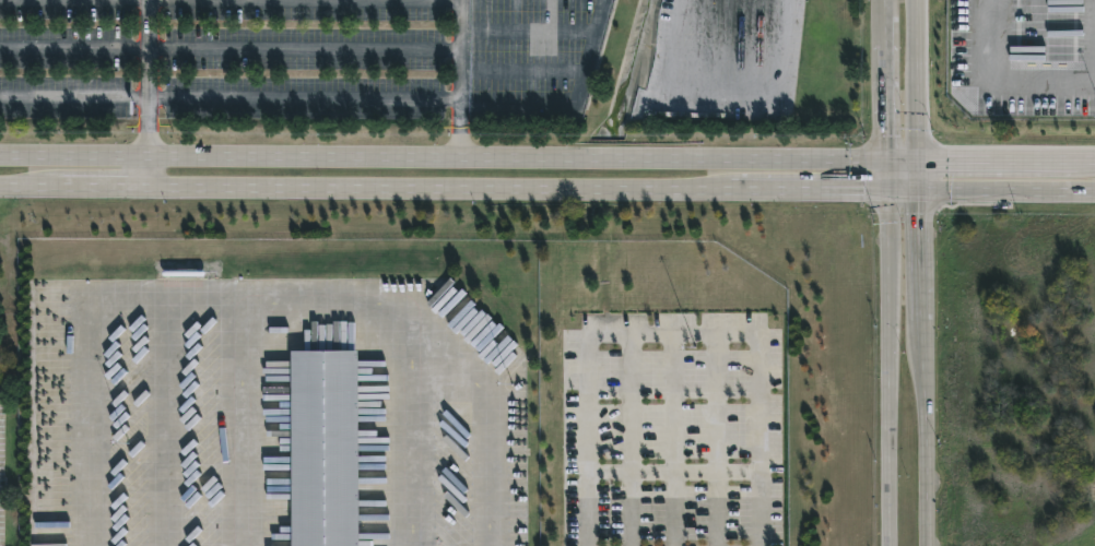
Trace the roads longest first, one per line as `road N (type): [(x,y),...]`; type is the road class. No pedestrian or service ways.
road 1 (primary): [(887,163),(0,159)]
road 2 (primary): [(0,186),(887,190)]
road 3 (secondary): [(925,545),(919,190)]
road 4 (secondary): [(887,190),(888,545)]
road 5 (primary): [(1094,162),(918,162)]
road 6 (primary): [(919,190),(1094,191)]
road 7 (secondary): [(918,162),(917,0)]

